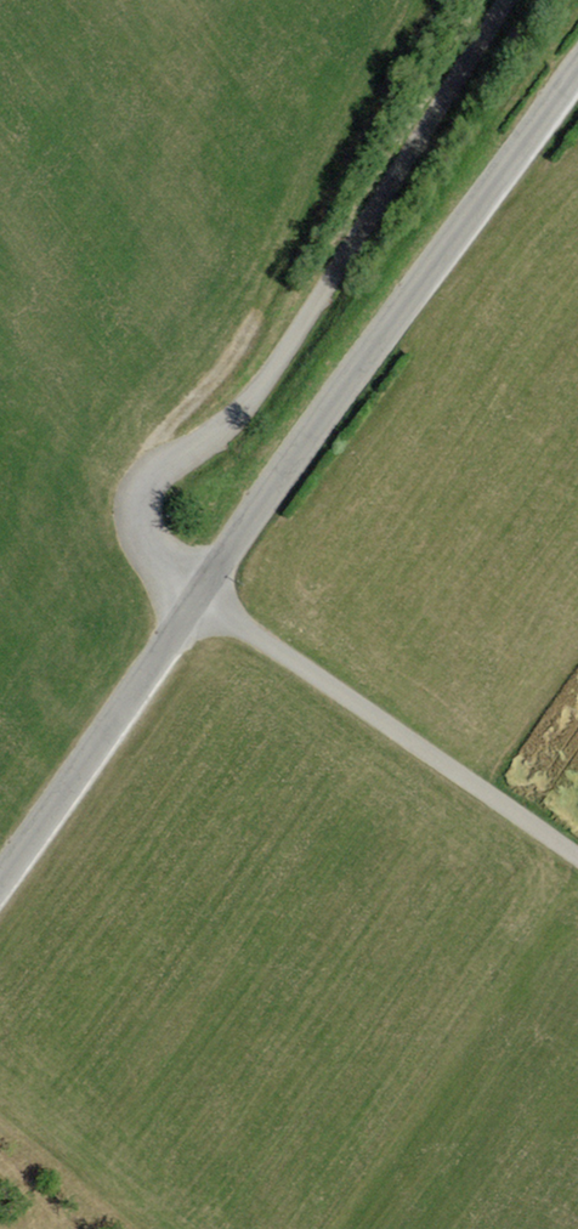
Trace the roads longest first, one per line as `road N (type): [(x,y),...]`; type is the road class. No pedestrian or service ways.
road 1 (unclassified): [(198,601),(154,562),(136,514),(166,470),(248,413),(511,0)]
road 2 (unclassified): [(577,71),(198,601)]
road 3 (unclassified): [(198,601),(392,721),(577,853)]
road 4 (unclassified): [(198,601),(0,879)]

